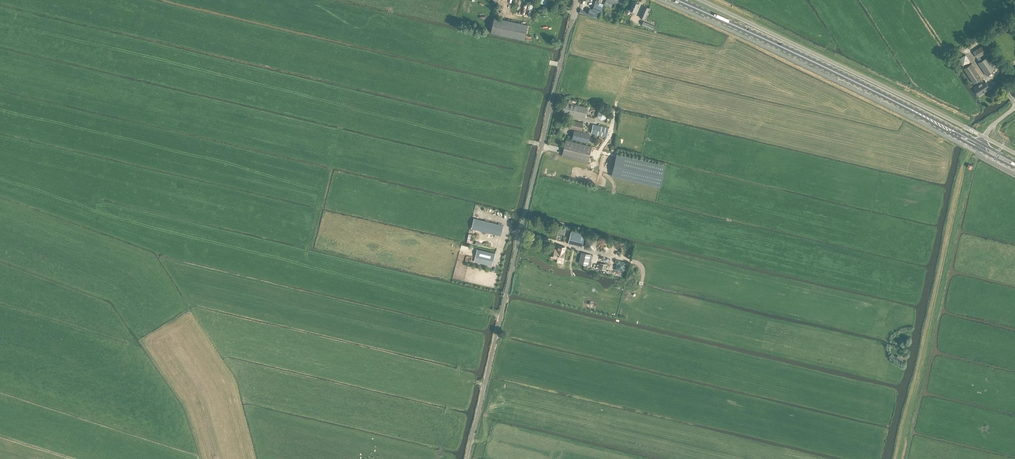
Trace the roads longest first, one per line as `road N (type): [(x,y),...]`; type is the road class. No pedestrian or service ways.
road 1 (unclassified): [(466,458),(577,0)]
road 2 (track): [(896,346),(868,366),(543,288),(512,270)]
road 3 (primary): [(981,146),(677,0)]
road 4 (track): [(898,458),(977,144)]
road 5 (track): [(392,0),(388,29),(561,65)]
road 6 (track): [(0,240),(128,284),(142,305)]
road 7 (track): [(388,29),(261,0)]

